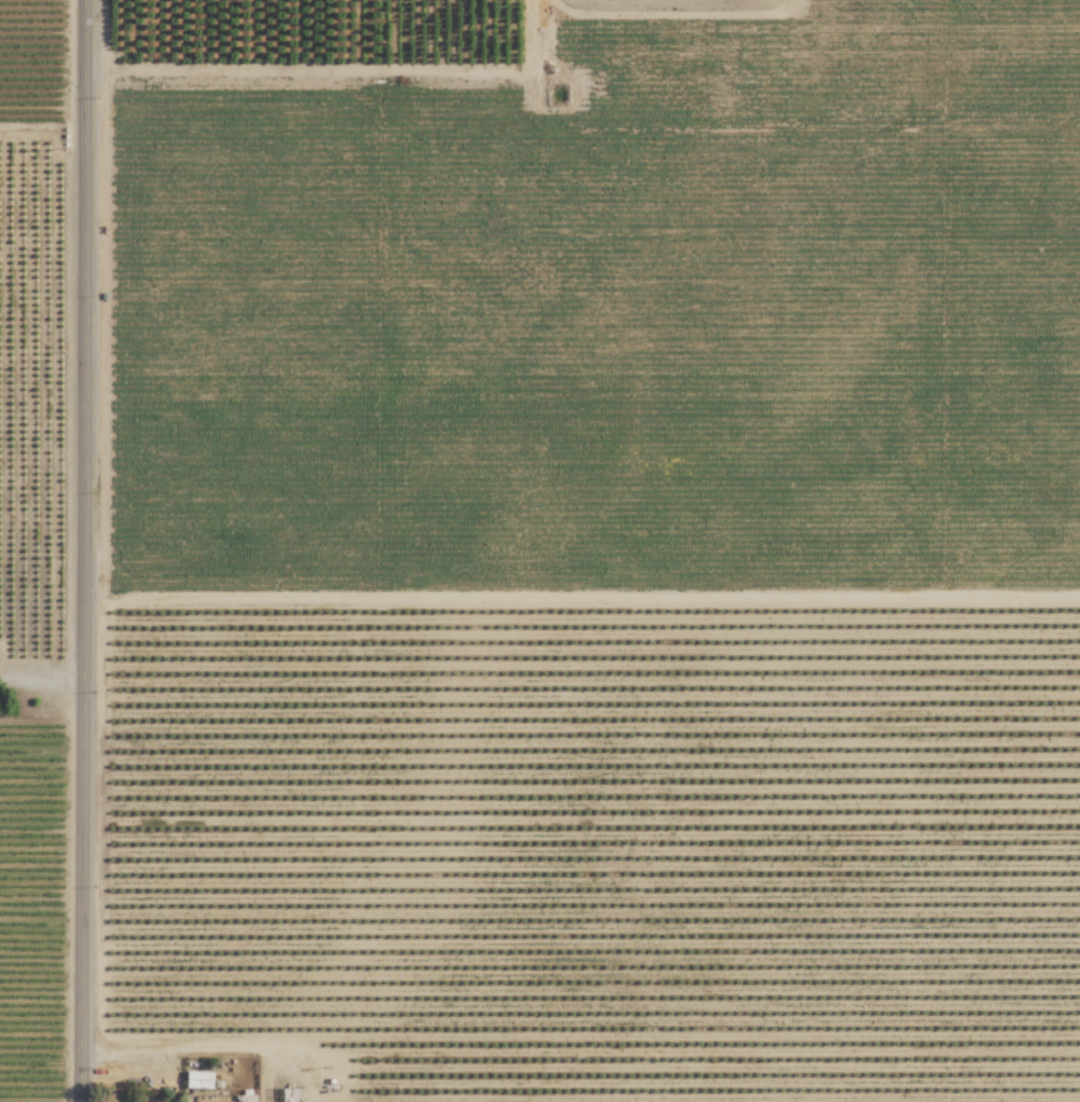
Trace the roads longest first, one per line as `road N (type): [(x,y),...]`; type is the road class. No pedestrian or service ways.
road 1 (tertiary): [(88,0),(89,1101)]

